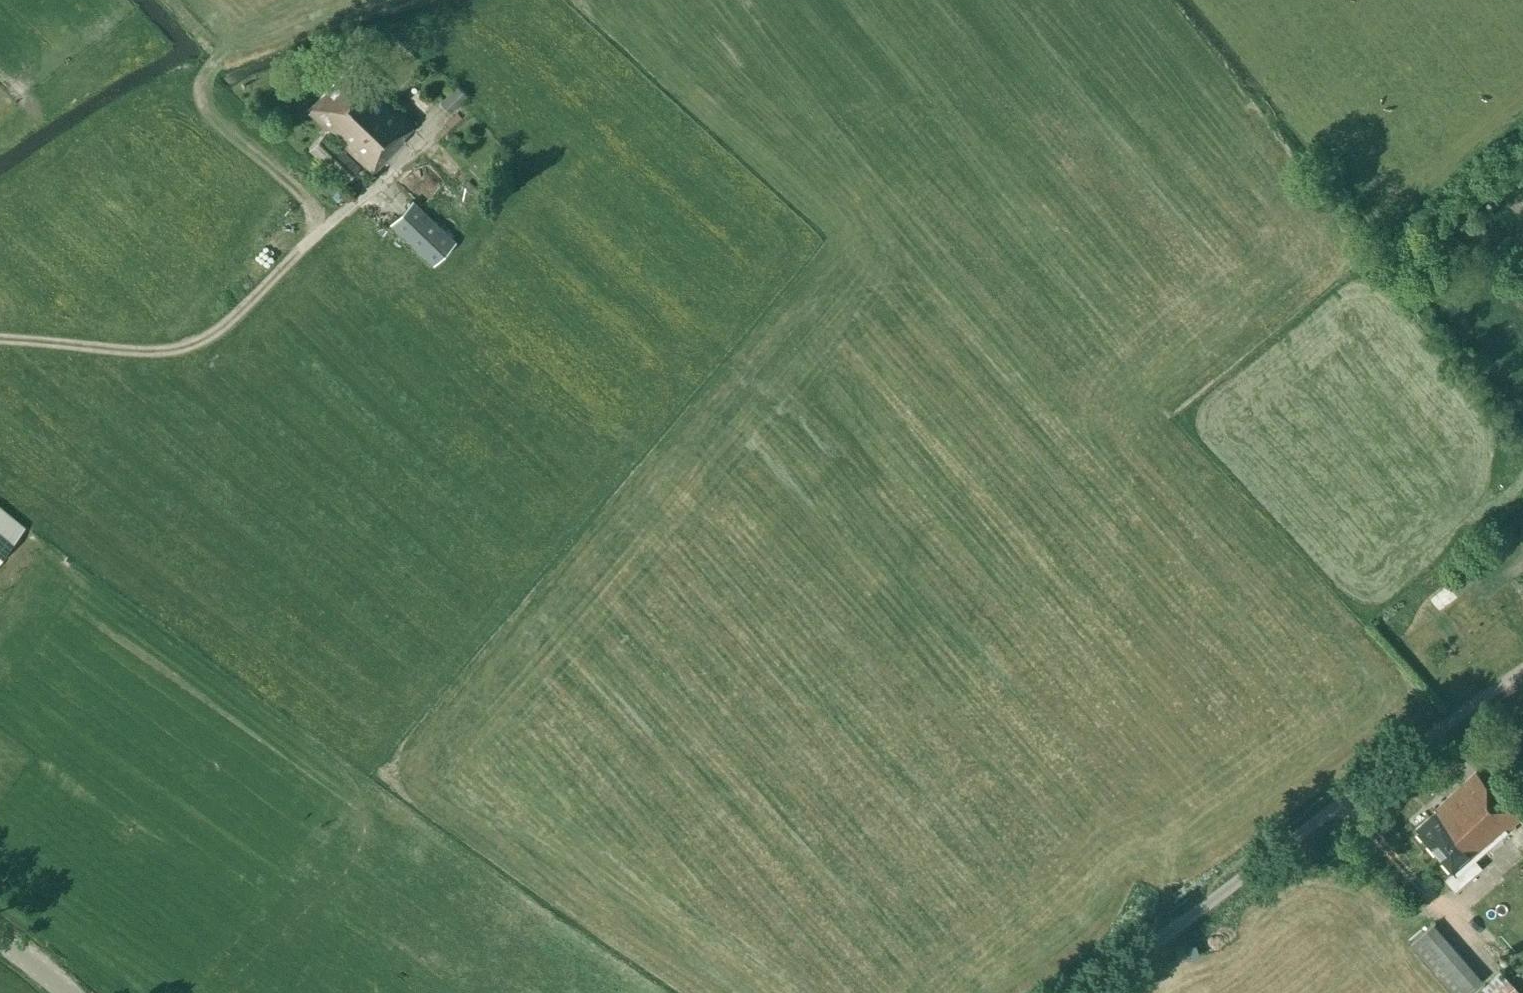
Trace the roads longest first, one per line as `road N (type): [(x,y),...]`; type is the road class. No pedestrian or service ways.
road 1 (unclassified): [(1081,992),(1522,669)]

